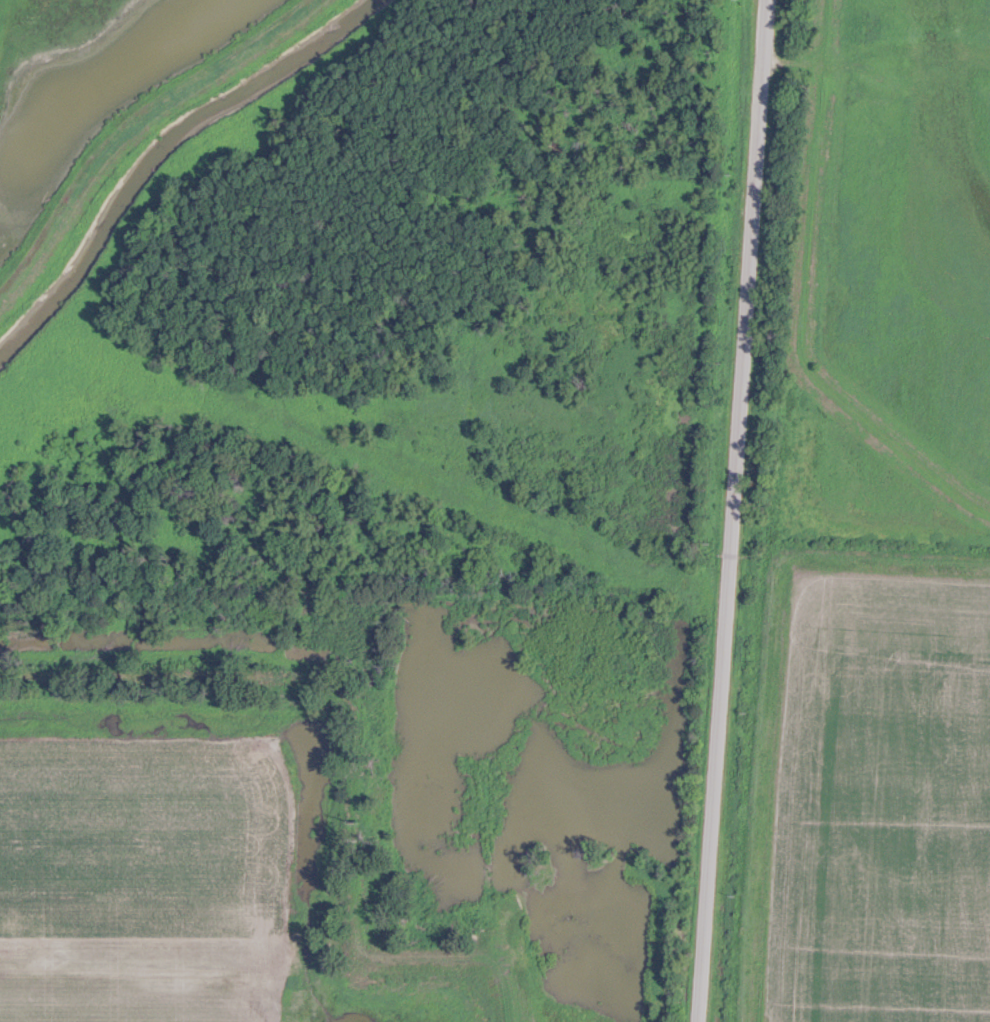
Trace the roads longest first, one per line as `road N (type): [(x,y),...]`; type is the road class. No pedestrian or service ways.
road 1 (secondary): [(764,0),(691,1021)]

